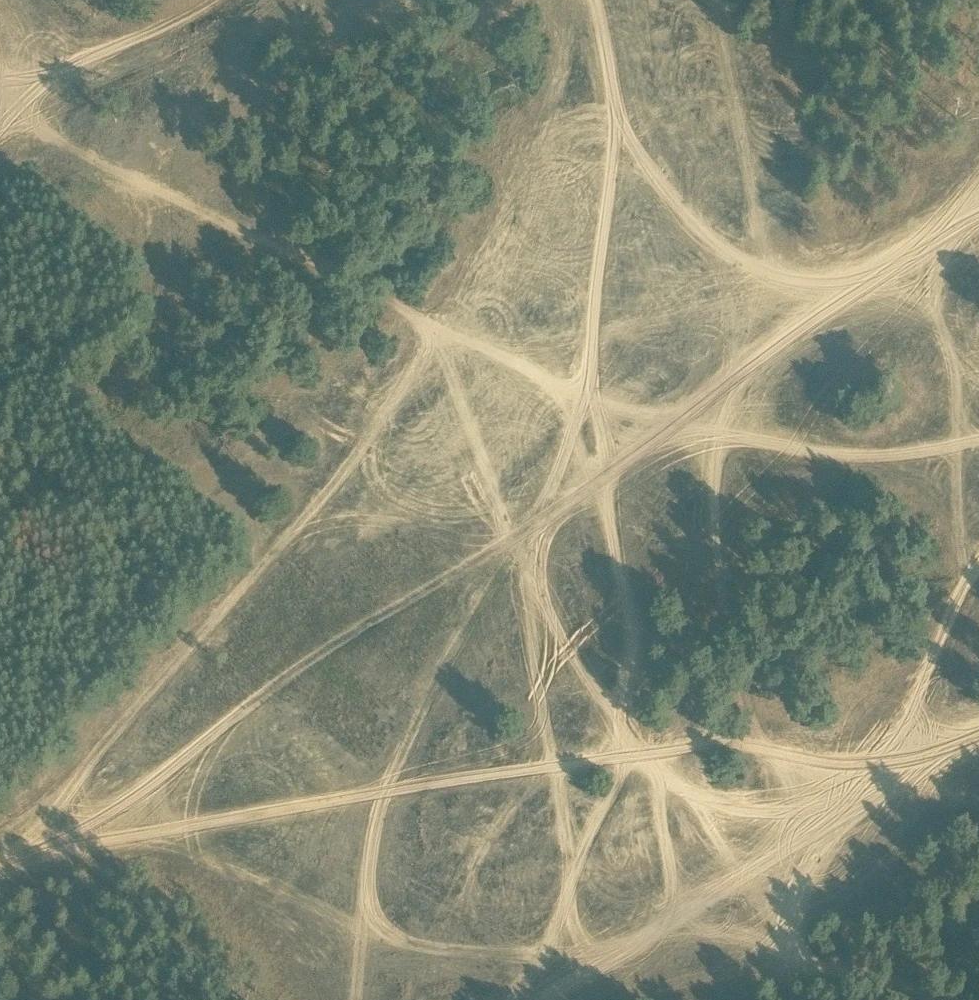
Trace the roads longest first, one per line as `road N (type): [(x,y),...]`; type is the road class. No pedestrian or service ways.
road 1 (track): [(0,840),(97,782),(422,371),(482,346),(675,427),(880,279),(978,230)]

